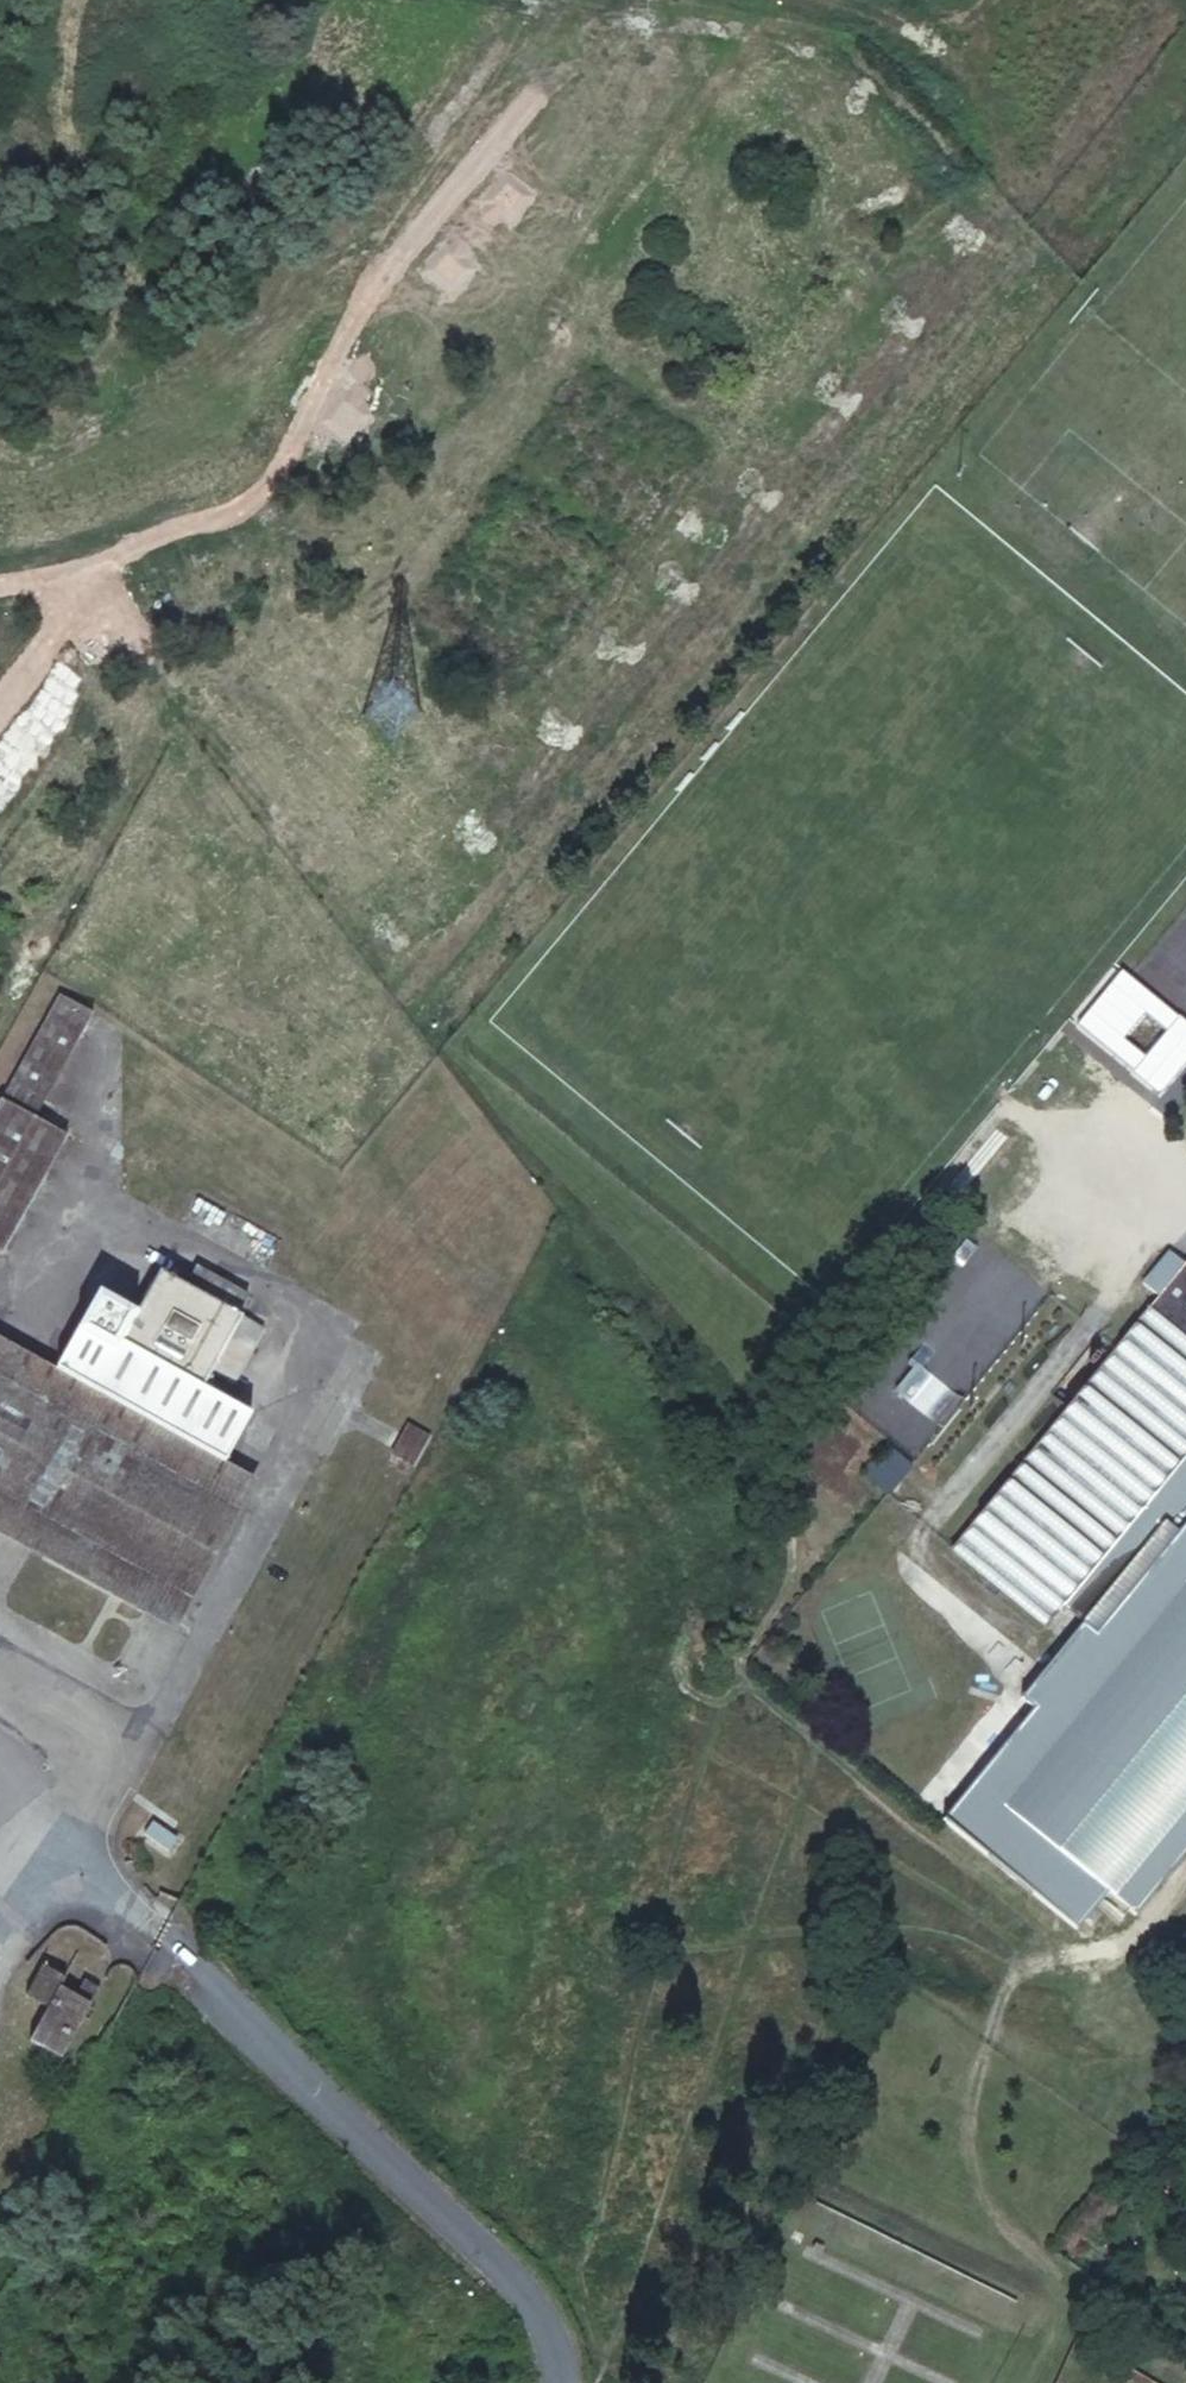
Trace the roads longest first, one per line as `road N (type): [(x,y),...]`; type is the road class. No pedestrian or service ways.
road 1 (unclassified): [(550,2382),(519,2294),(158,1944)]

